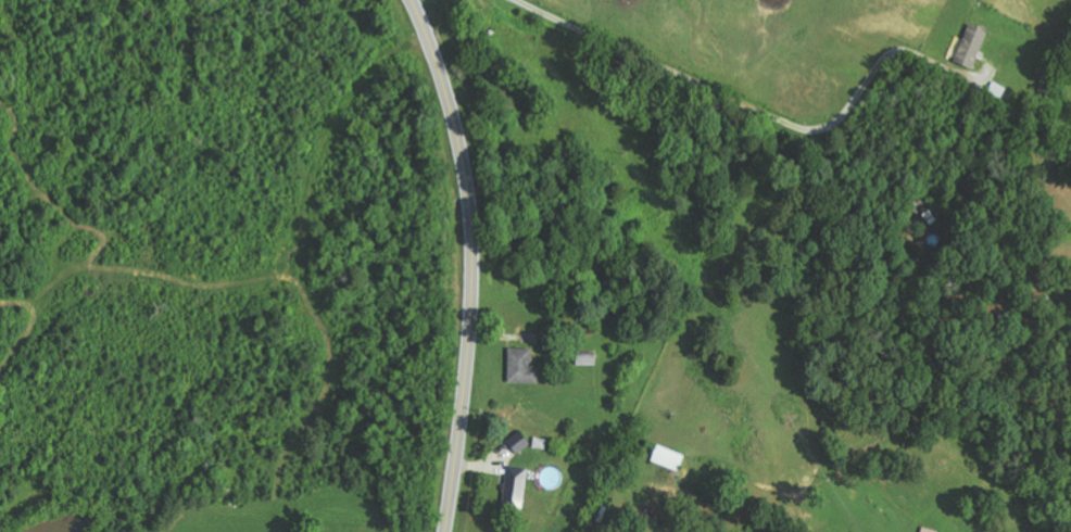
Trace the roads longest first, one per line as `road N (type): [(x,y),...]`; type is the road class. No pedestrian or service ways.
road 1 (secondary): [(445,531),(470,331),(470,215),(446,92),(411,0)]

